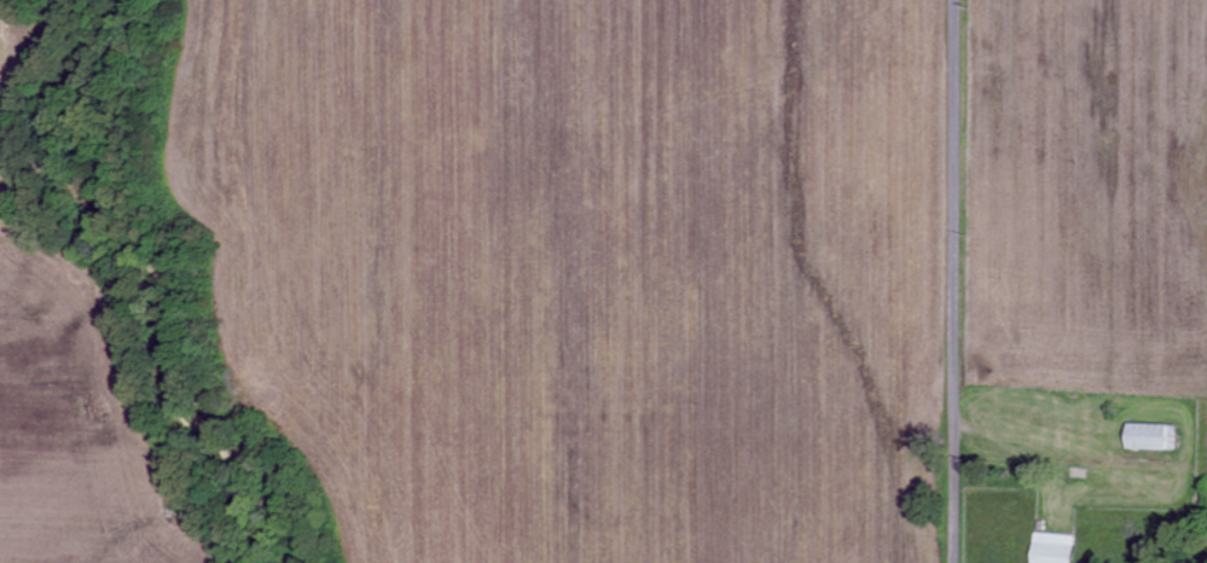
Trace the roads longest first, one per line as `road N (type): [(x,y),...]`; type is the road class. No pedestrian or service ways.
road 1 (residential): [(956,562),(956,0)]

